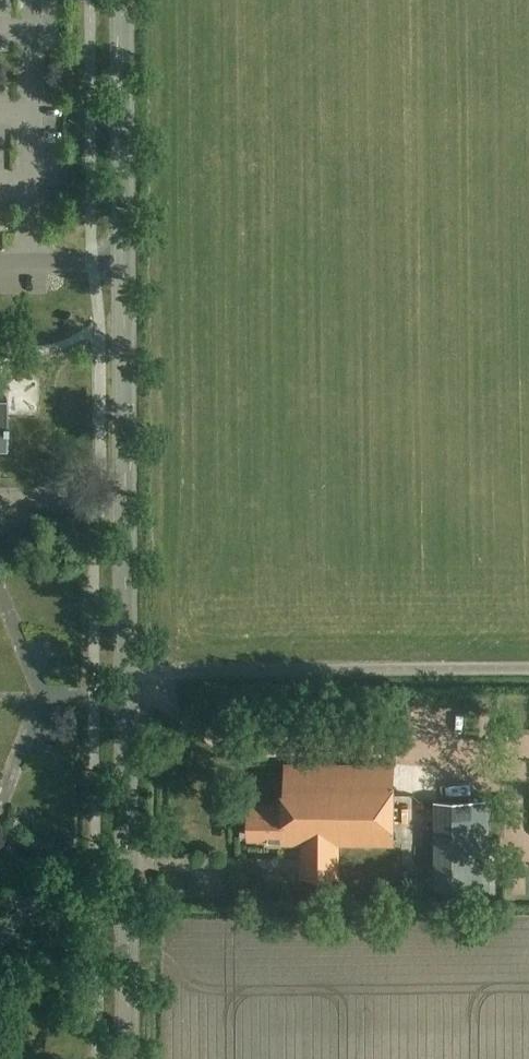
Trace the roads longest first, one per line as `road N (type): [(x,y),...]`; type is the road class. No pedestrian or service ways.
road 1 (tertiary): [(125,675),(125,0)]
road 2 (unclassified): [(528,668),(125,675)]
road 3 (tertiary): [(128,1058),(125,675)]

